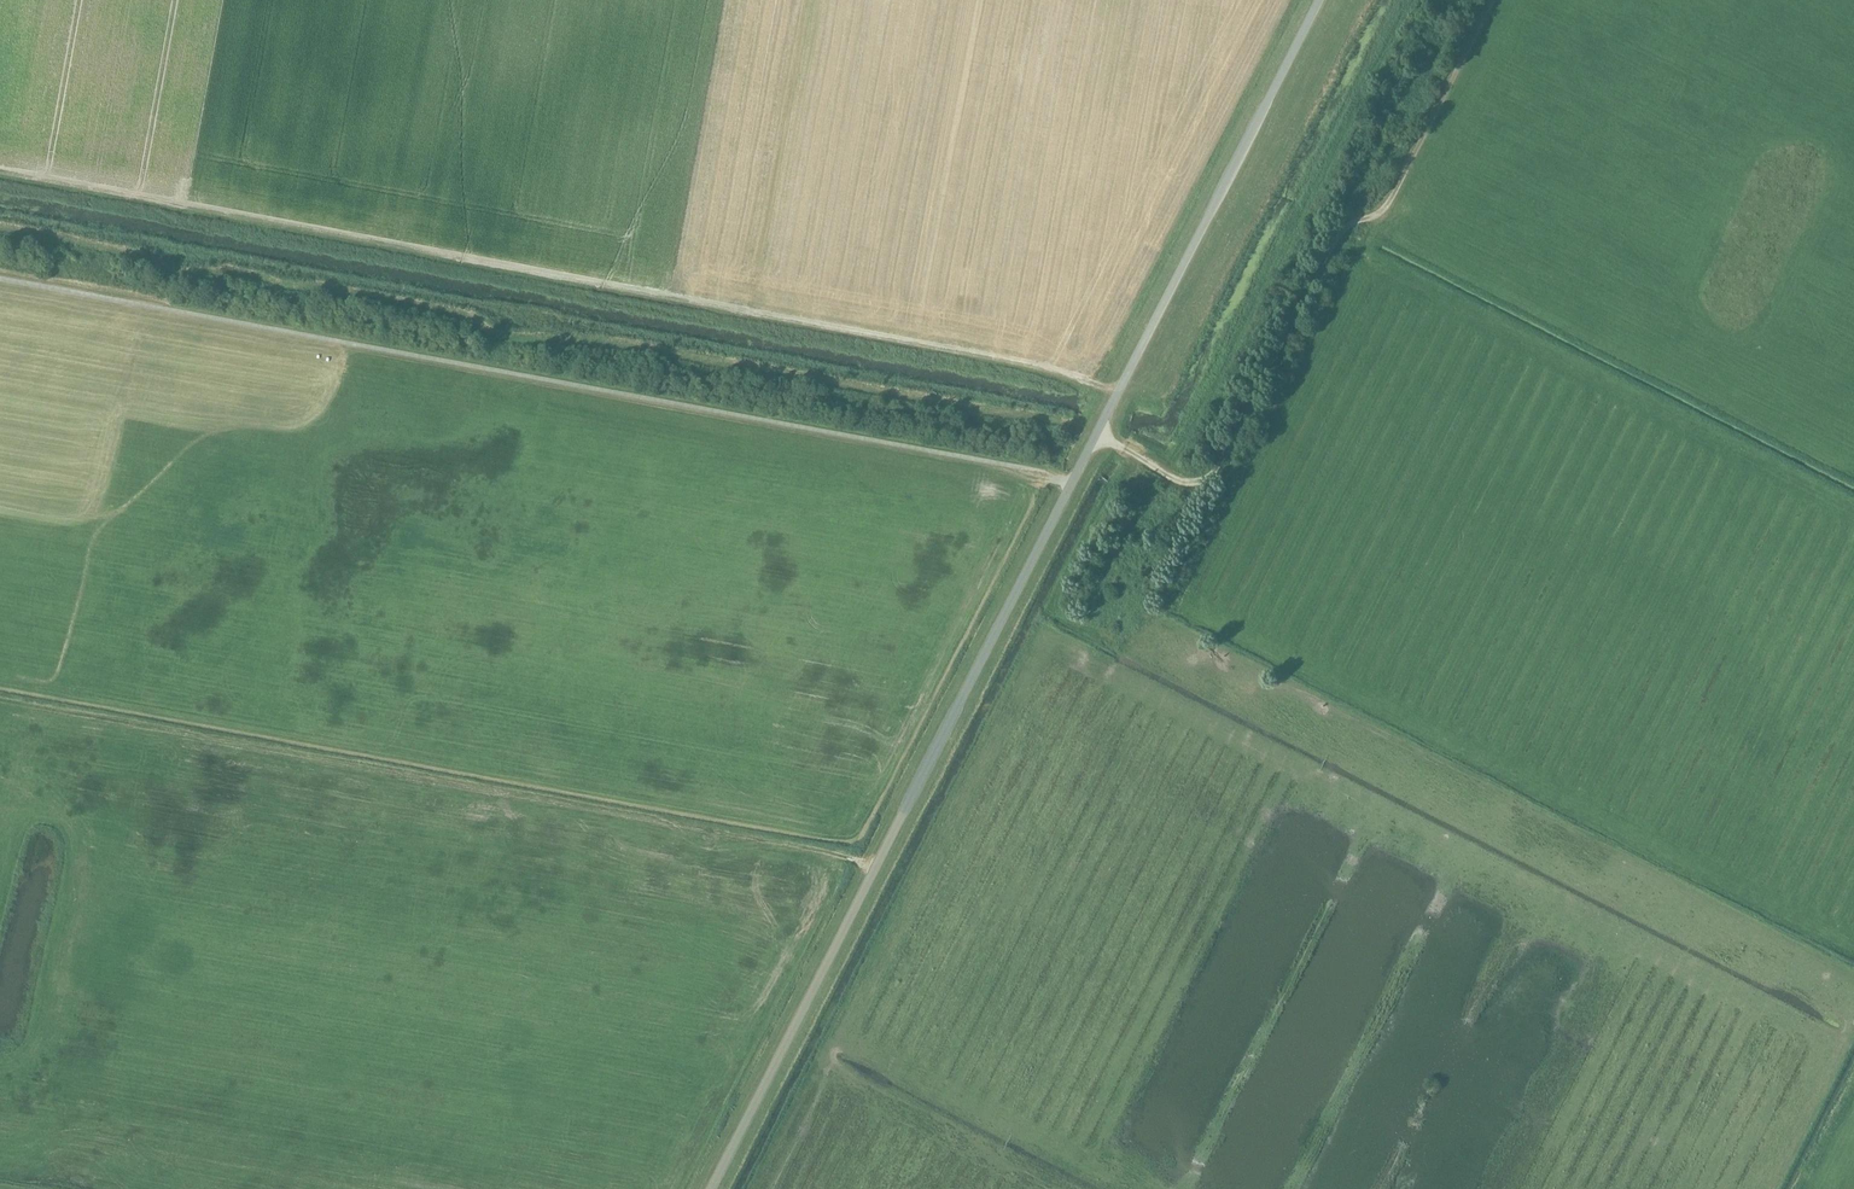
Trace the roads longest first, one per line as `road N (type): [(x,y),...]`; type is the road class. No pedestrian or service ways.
road 1 (track): [(1492,0),(1385,204),(1334,241),(1224,456),(1194,481),(1076,426),(560,333),(510,336),(467,315),(244,272),(178,275),(125,253),(0,229)]
road 2 (unclassified): [(711,1188),(1319,0)]
road 3 (track): [(1170,472),(1410,0)]
road 4 (track): [(1045,628),(1109,495),(1143,459)]

